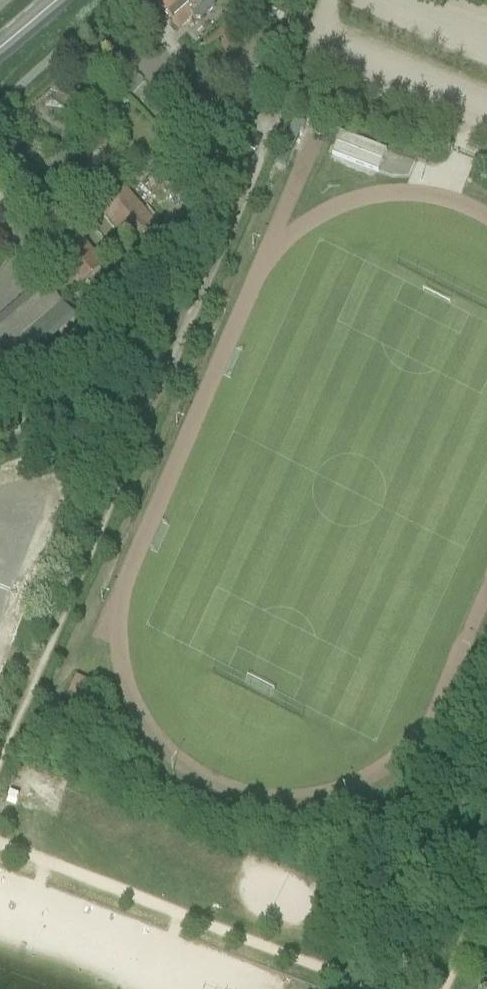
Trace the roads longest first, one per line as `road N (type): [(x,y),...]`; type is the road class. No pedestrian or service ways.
road 1 (track): [(380,988),(0,847)]
road 2 (track): [(152,402),(288,82),(311,46)]
road 3 (track): [(152,402),(0,761)]

